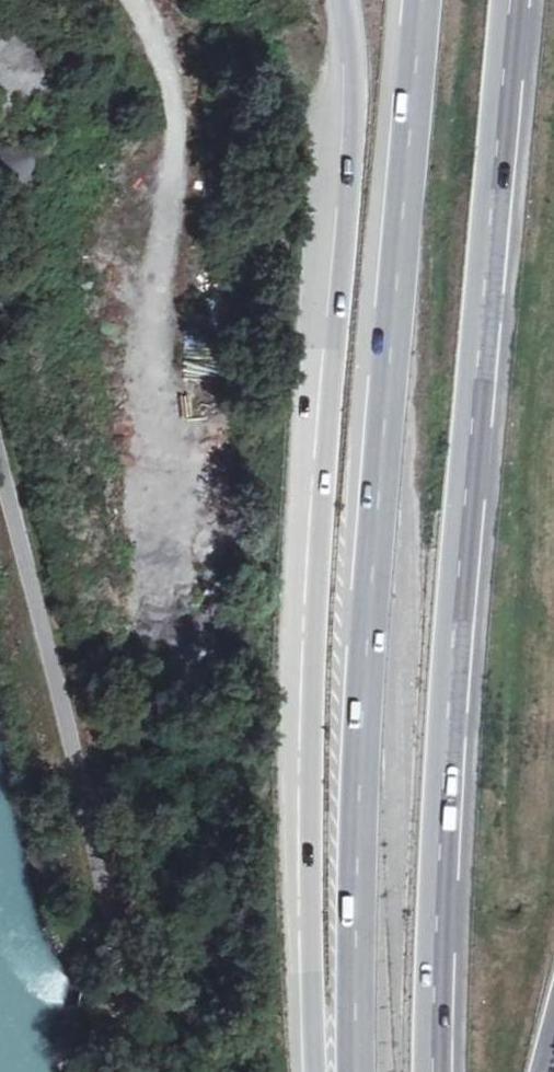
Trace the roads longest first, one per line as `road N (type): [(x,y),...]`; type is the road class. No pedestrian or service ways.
road 1 (motorway): [(435,1071),(449,688),(512,0)]
road 2 (motorway): [(421,0),(362,712),(356,1071)]
road 3 (motorway): [(347,0),(352,152),(314,652),(317,1071)]
road 4 (track): [(176,203),(179,78),(145,0)]

